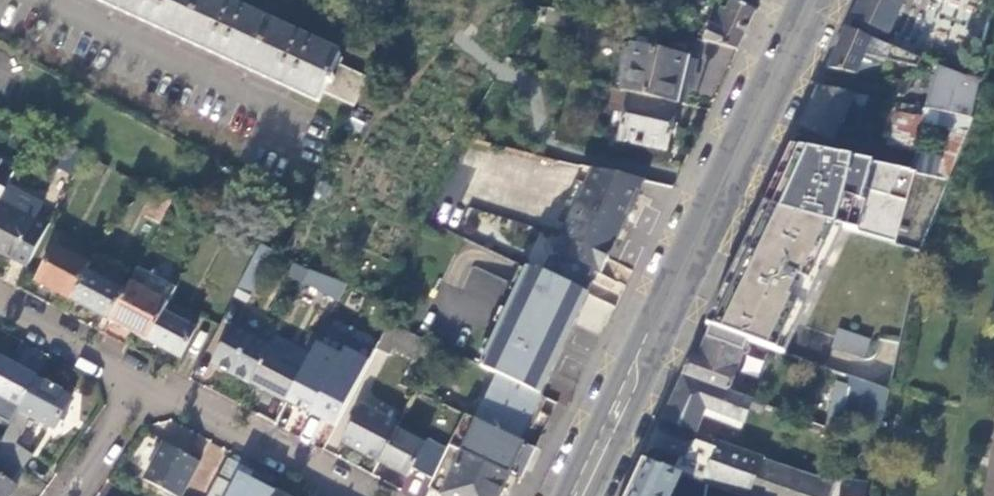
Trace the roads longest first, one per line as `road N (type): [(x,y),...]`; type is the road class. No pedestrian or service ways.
road 1 (primary): [(579,495),(813,0)]
road 2 (residential): [(365,495),(145,384)]
road 3 (residential): [(0,306),(145,384)]
road 4 (residential): [(145,384),(66,495)]

